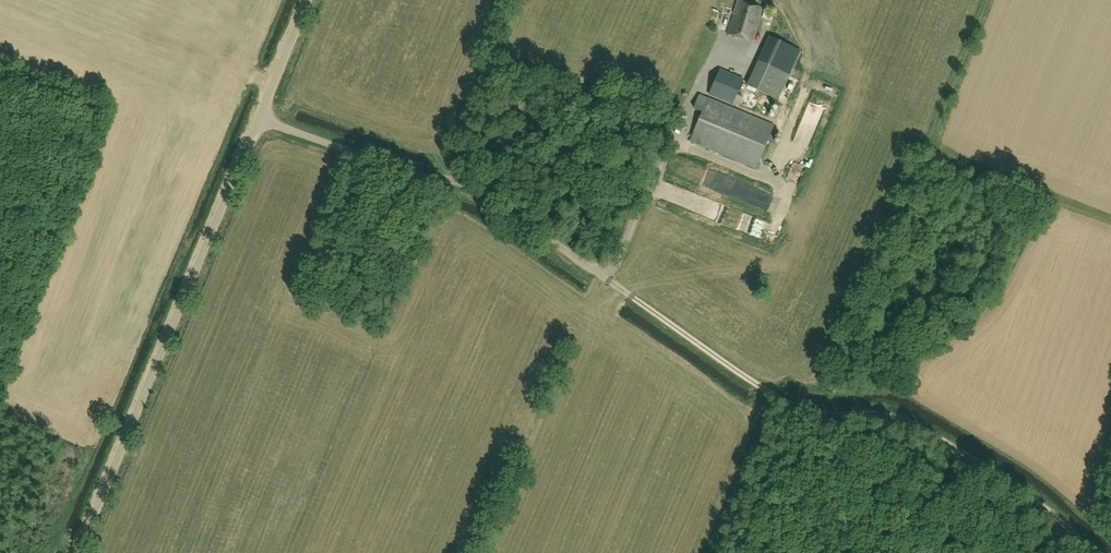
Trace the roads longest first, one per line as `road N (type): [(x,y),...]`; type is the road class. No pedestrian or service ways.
road 1 (unclassified): [(77,552),(307,0)]

